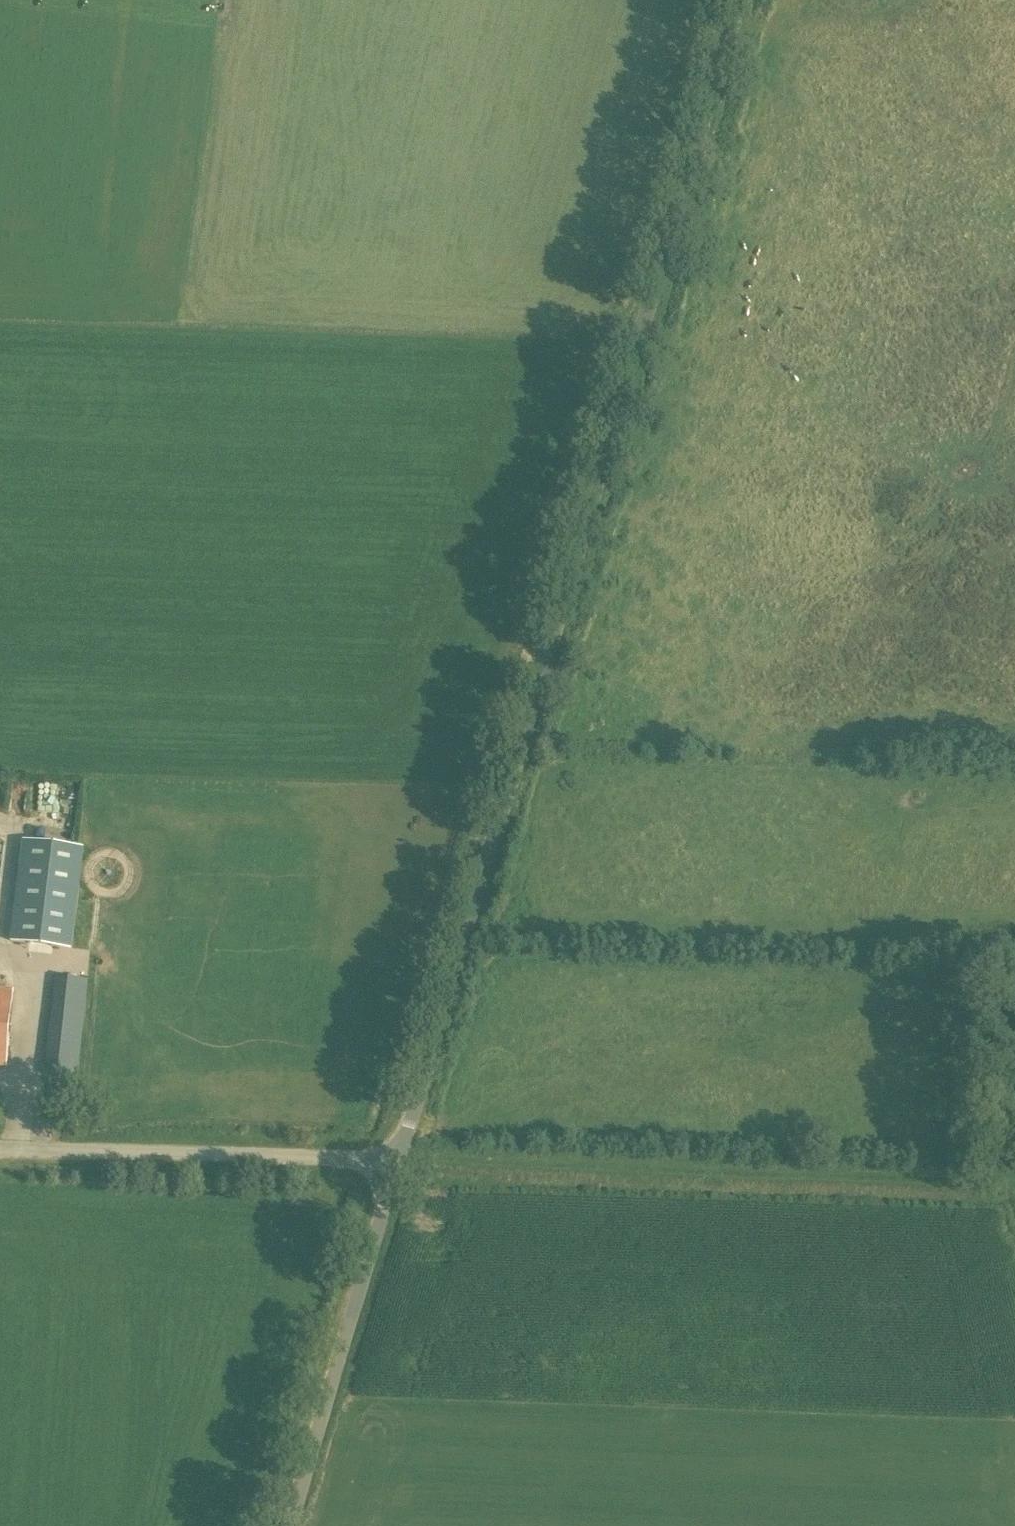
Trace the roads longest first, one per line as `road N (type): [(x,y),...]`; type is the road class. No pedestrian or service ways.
road 1 (tertiary): [(395,1160),(734,0)]
road 2 (track): [(1014,1183),(395,1160)]
road 3 (tertiary): [(395,1160),(0,1147)]
road 4 (unclassified): [(289,1525),(395,1160)]

